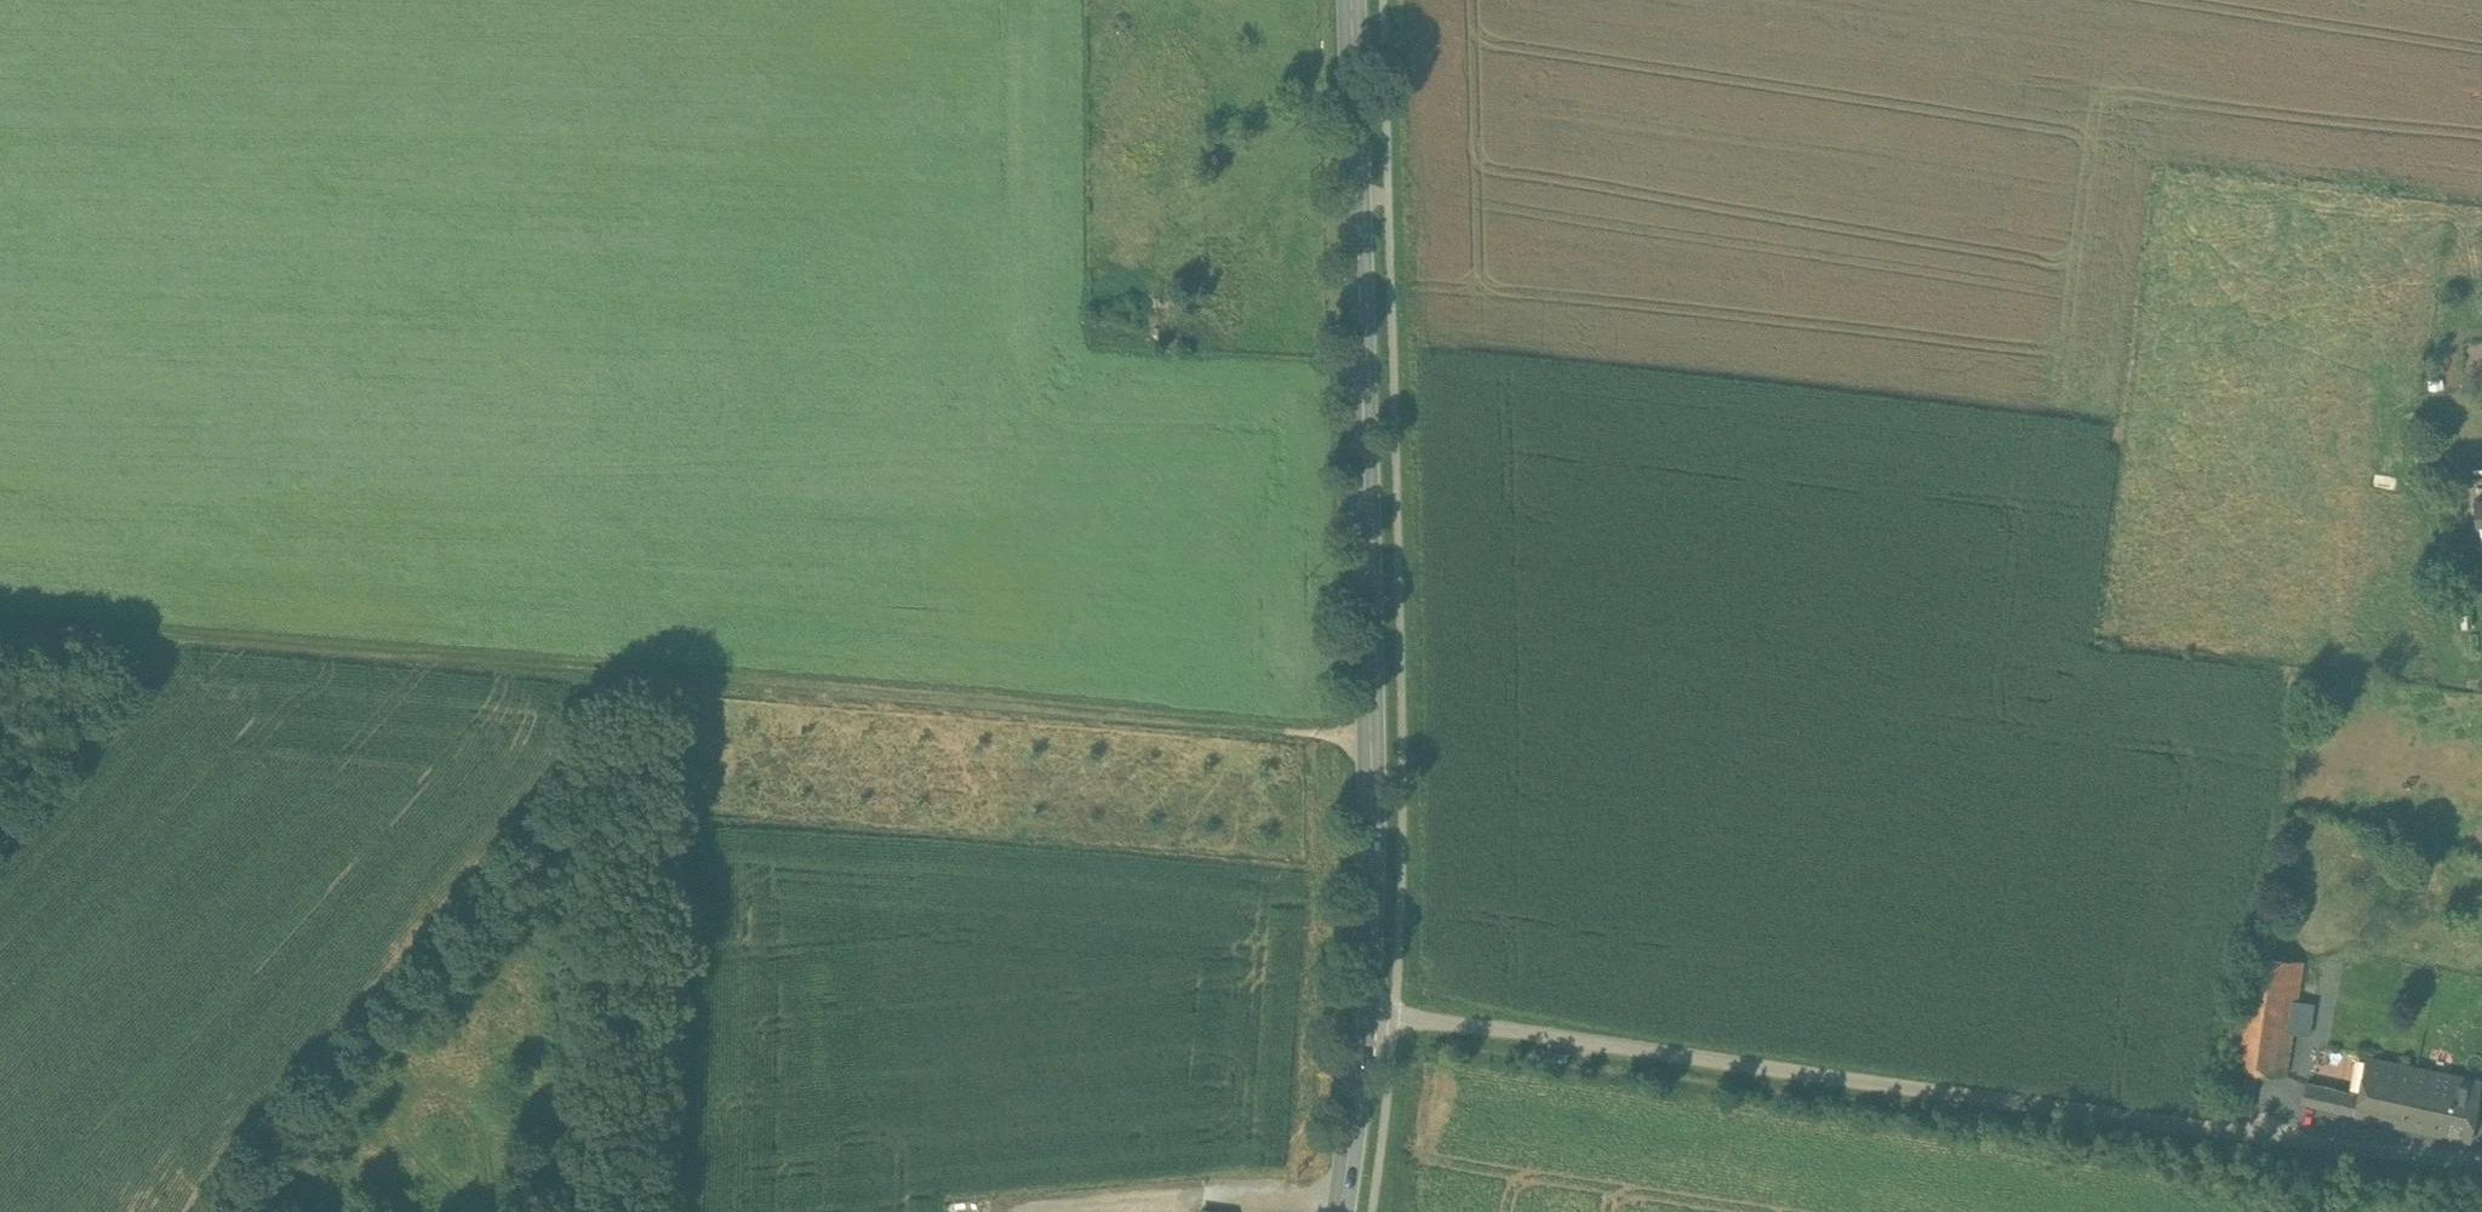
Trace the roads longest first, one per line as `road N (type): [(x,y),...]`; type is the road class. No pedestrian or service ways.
road 1 (unclassified): [(1367,1015),(2481,1168)]
road 2 (secondary): [(1367,1015),(1374,782),(1353,0)]
road 3 (secondary): [(1344,1211),(1367,1015)]

